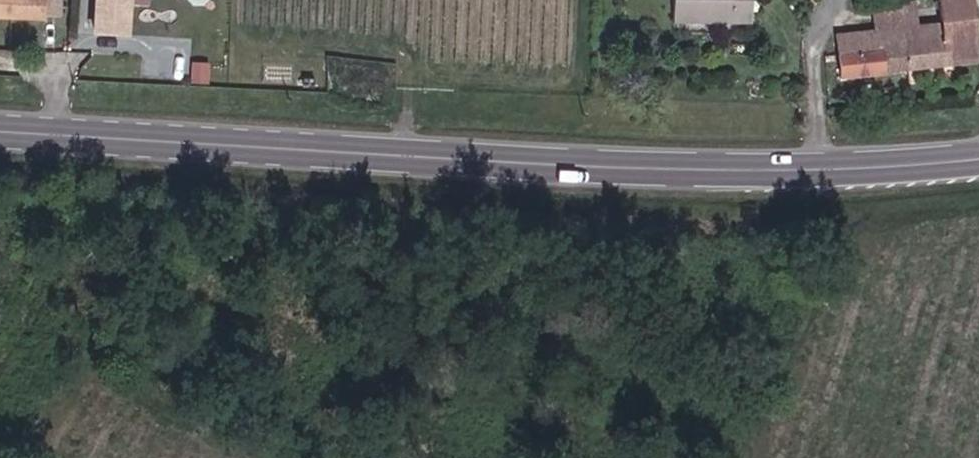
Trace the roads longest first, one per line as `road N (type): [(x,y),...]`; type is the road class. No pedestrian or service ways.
road 1 (secondary): [(978,146),(660,158),(0,121)]

